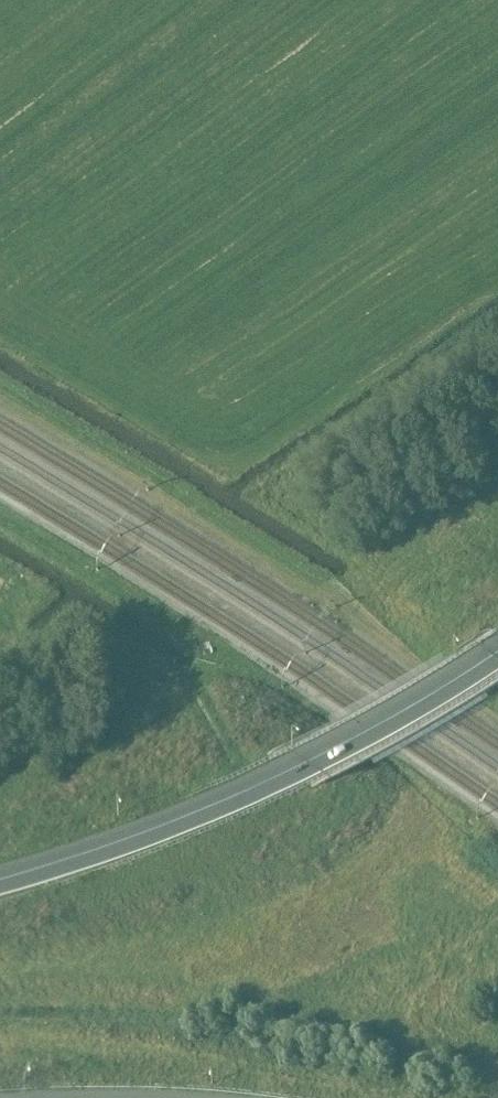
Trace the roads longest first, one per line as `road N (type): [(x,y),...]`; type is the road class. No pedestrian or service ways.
road 1 (motorway): [(497,662),(316,767),(212,815),(0,889)]

